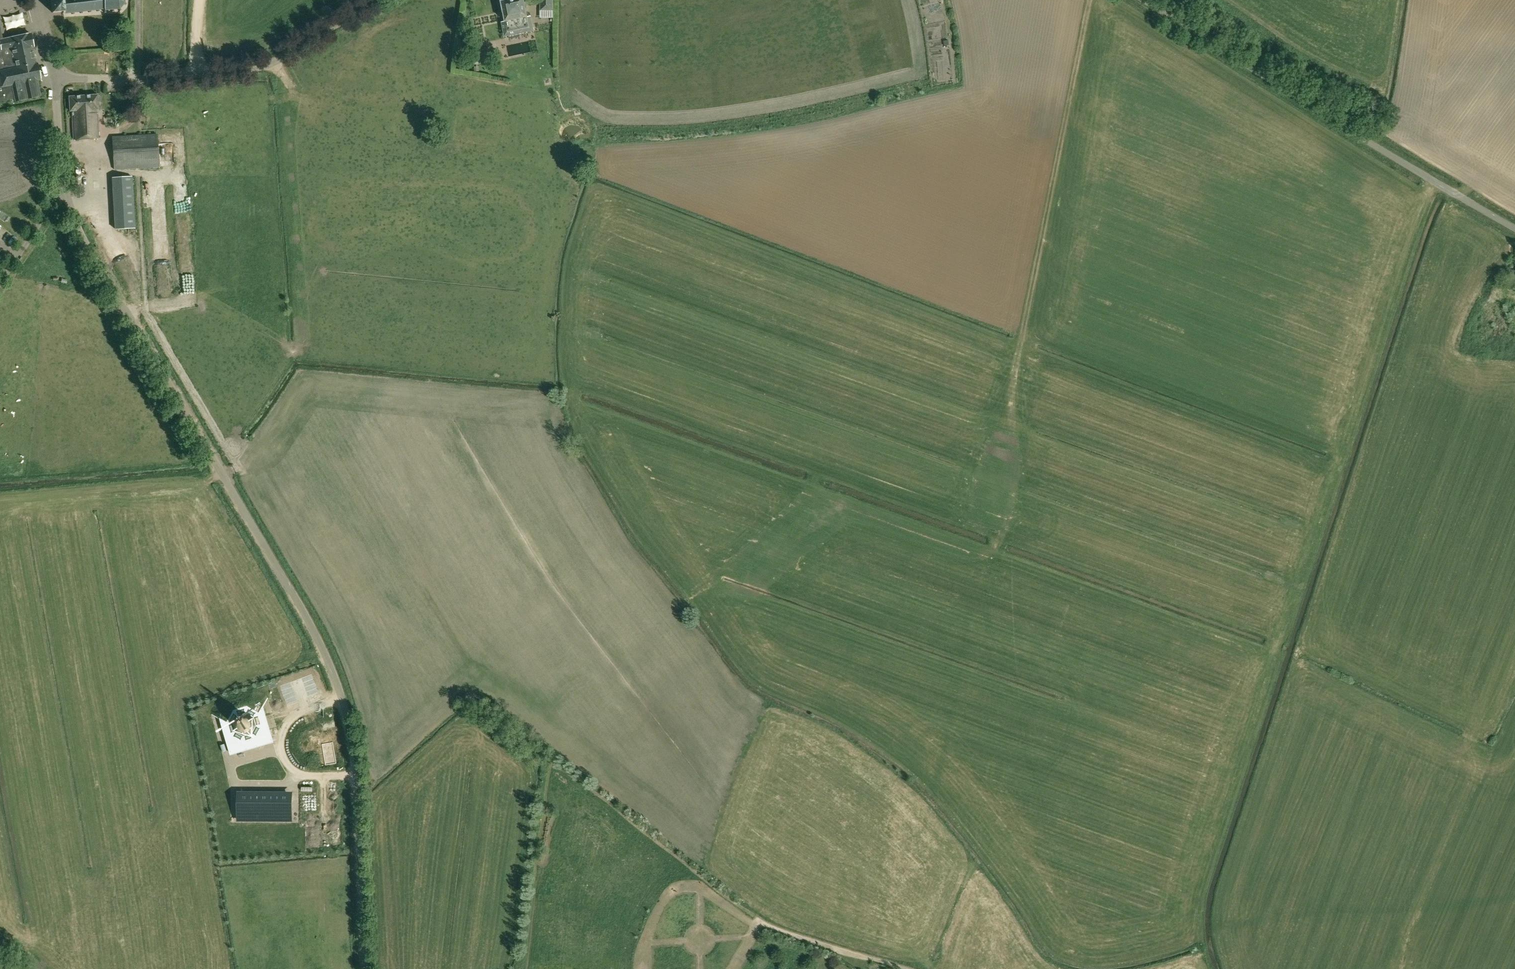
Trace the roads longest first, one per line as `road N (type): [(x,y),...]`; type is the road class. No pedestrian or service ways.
road 1 (unclassified): [(365,968),(355,756),(329,661),(79,227),(64,186)]
road 2 (unclassified): [(1514,233),(1153,0)]
road 3 (unclassified): [(54,79),(257,68),(374,0)]

